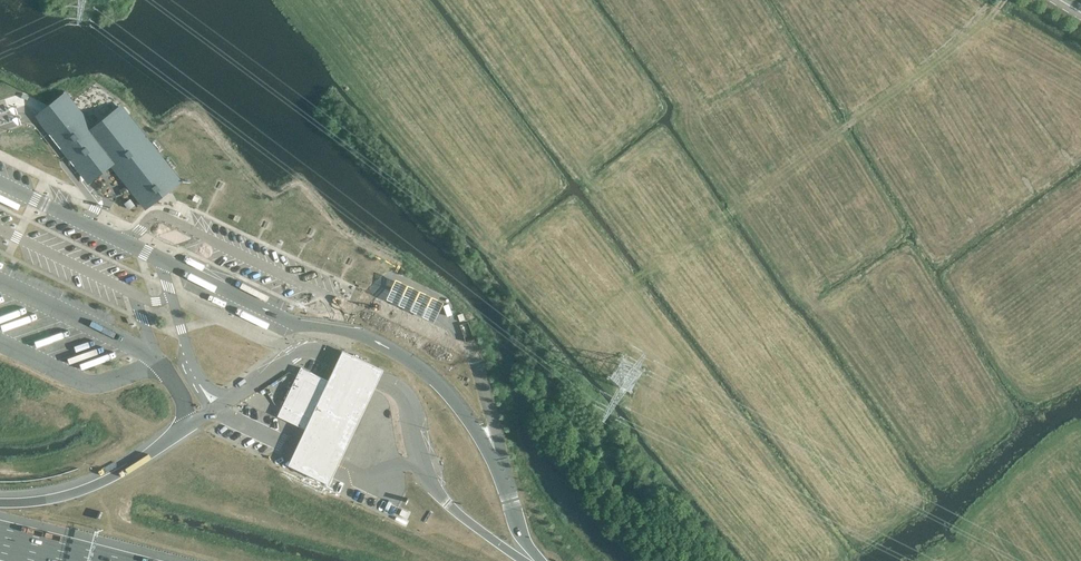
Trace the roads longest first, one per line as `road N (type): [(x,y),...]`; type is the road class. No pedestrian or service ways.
road 1 (track): [(1005,0),(630,284)]
road 2 (motorway): [(183,431),(90,490),(0,504)]

